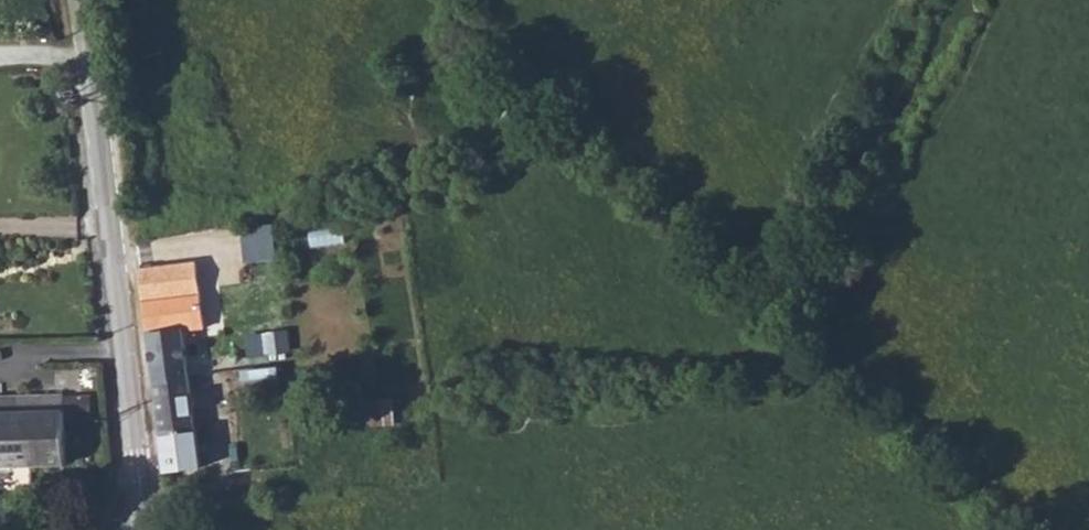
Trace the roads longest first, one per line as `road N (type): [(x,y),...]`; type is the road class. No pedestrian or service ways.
road 1 (tertiary): [(77,0),(146,529)]

